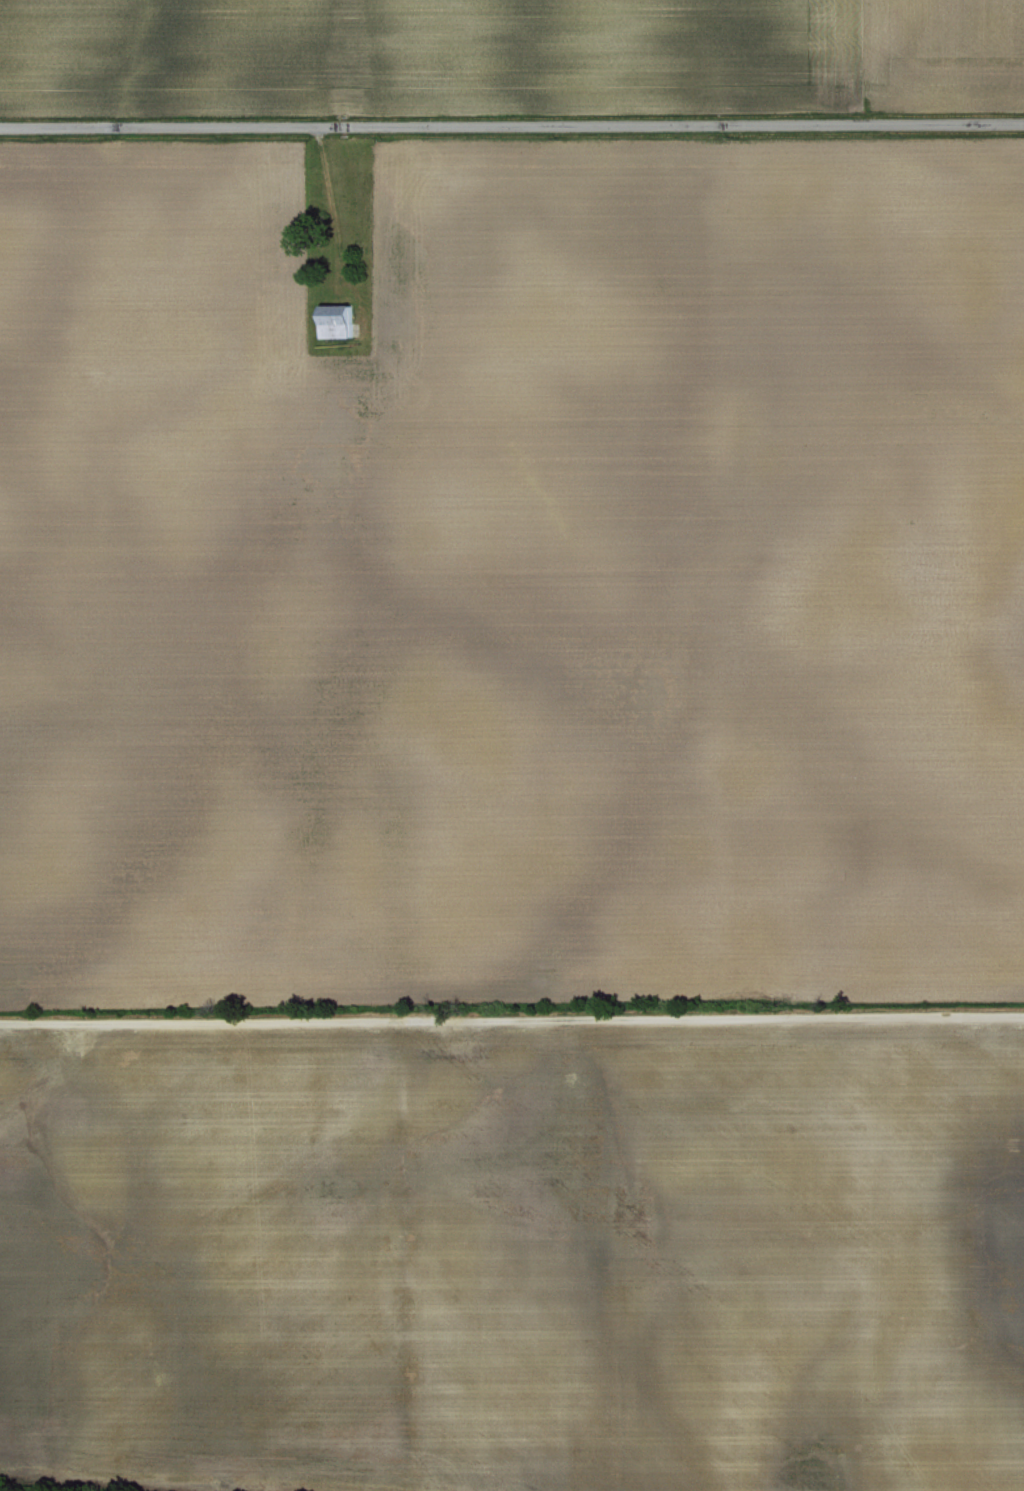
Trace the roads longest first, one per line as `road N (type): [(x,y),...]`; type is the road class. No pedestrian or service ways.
road 1 (residential): [(1023,125),(0,126)]

